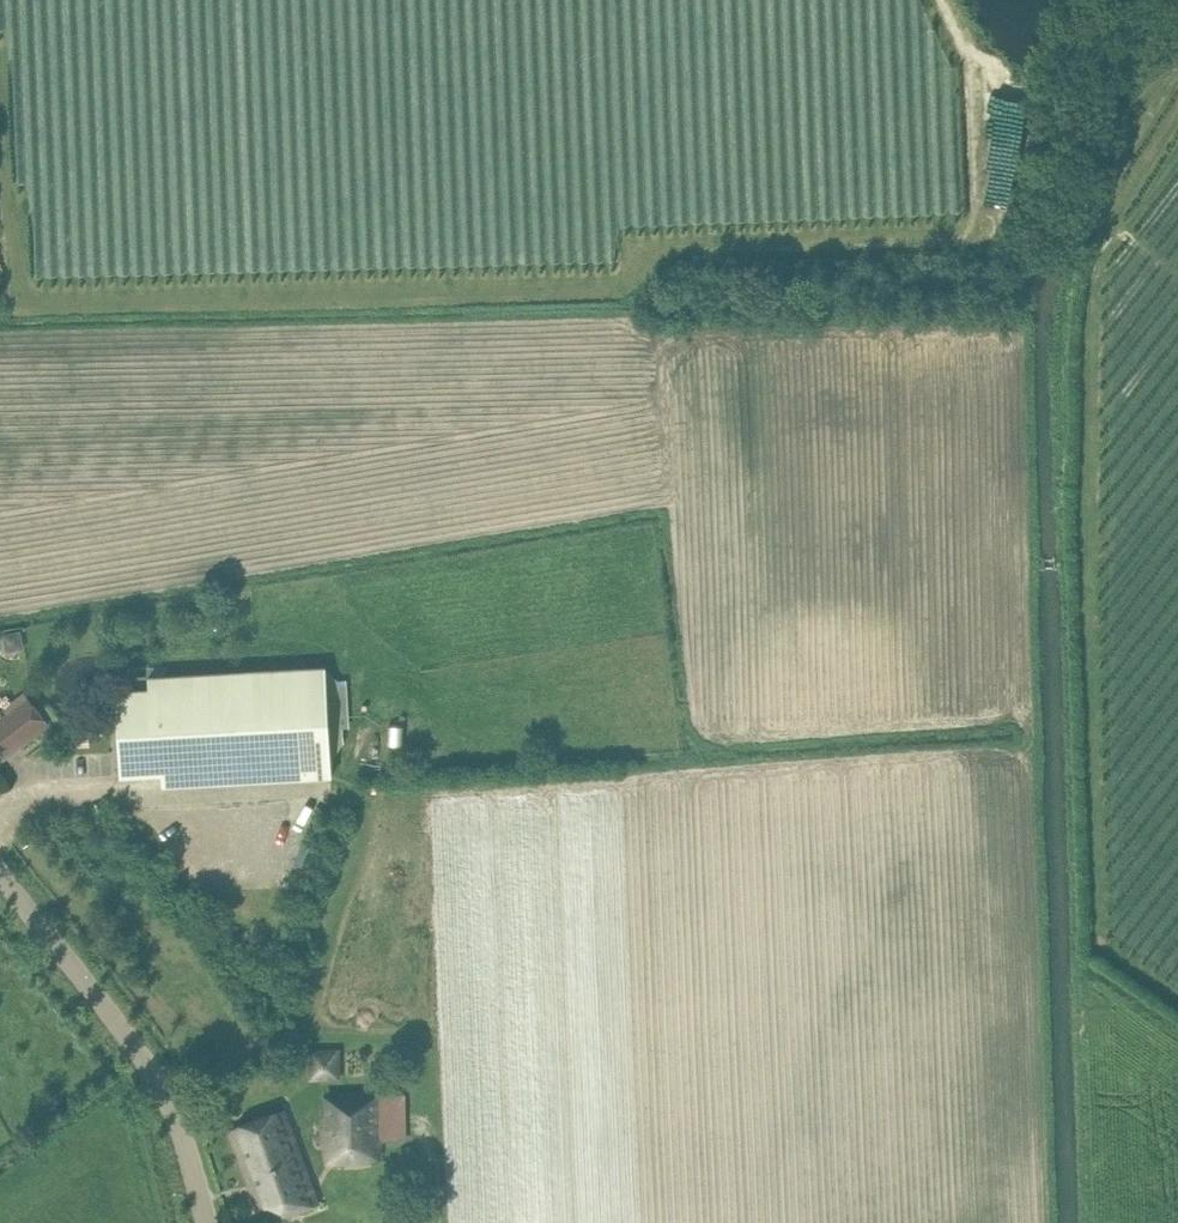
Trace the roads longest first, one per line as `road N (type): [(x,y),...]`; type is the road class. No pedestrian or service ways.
road 1 (unclassified): [(197,1222),(185,1164),(115,1004),(0,863)]

